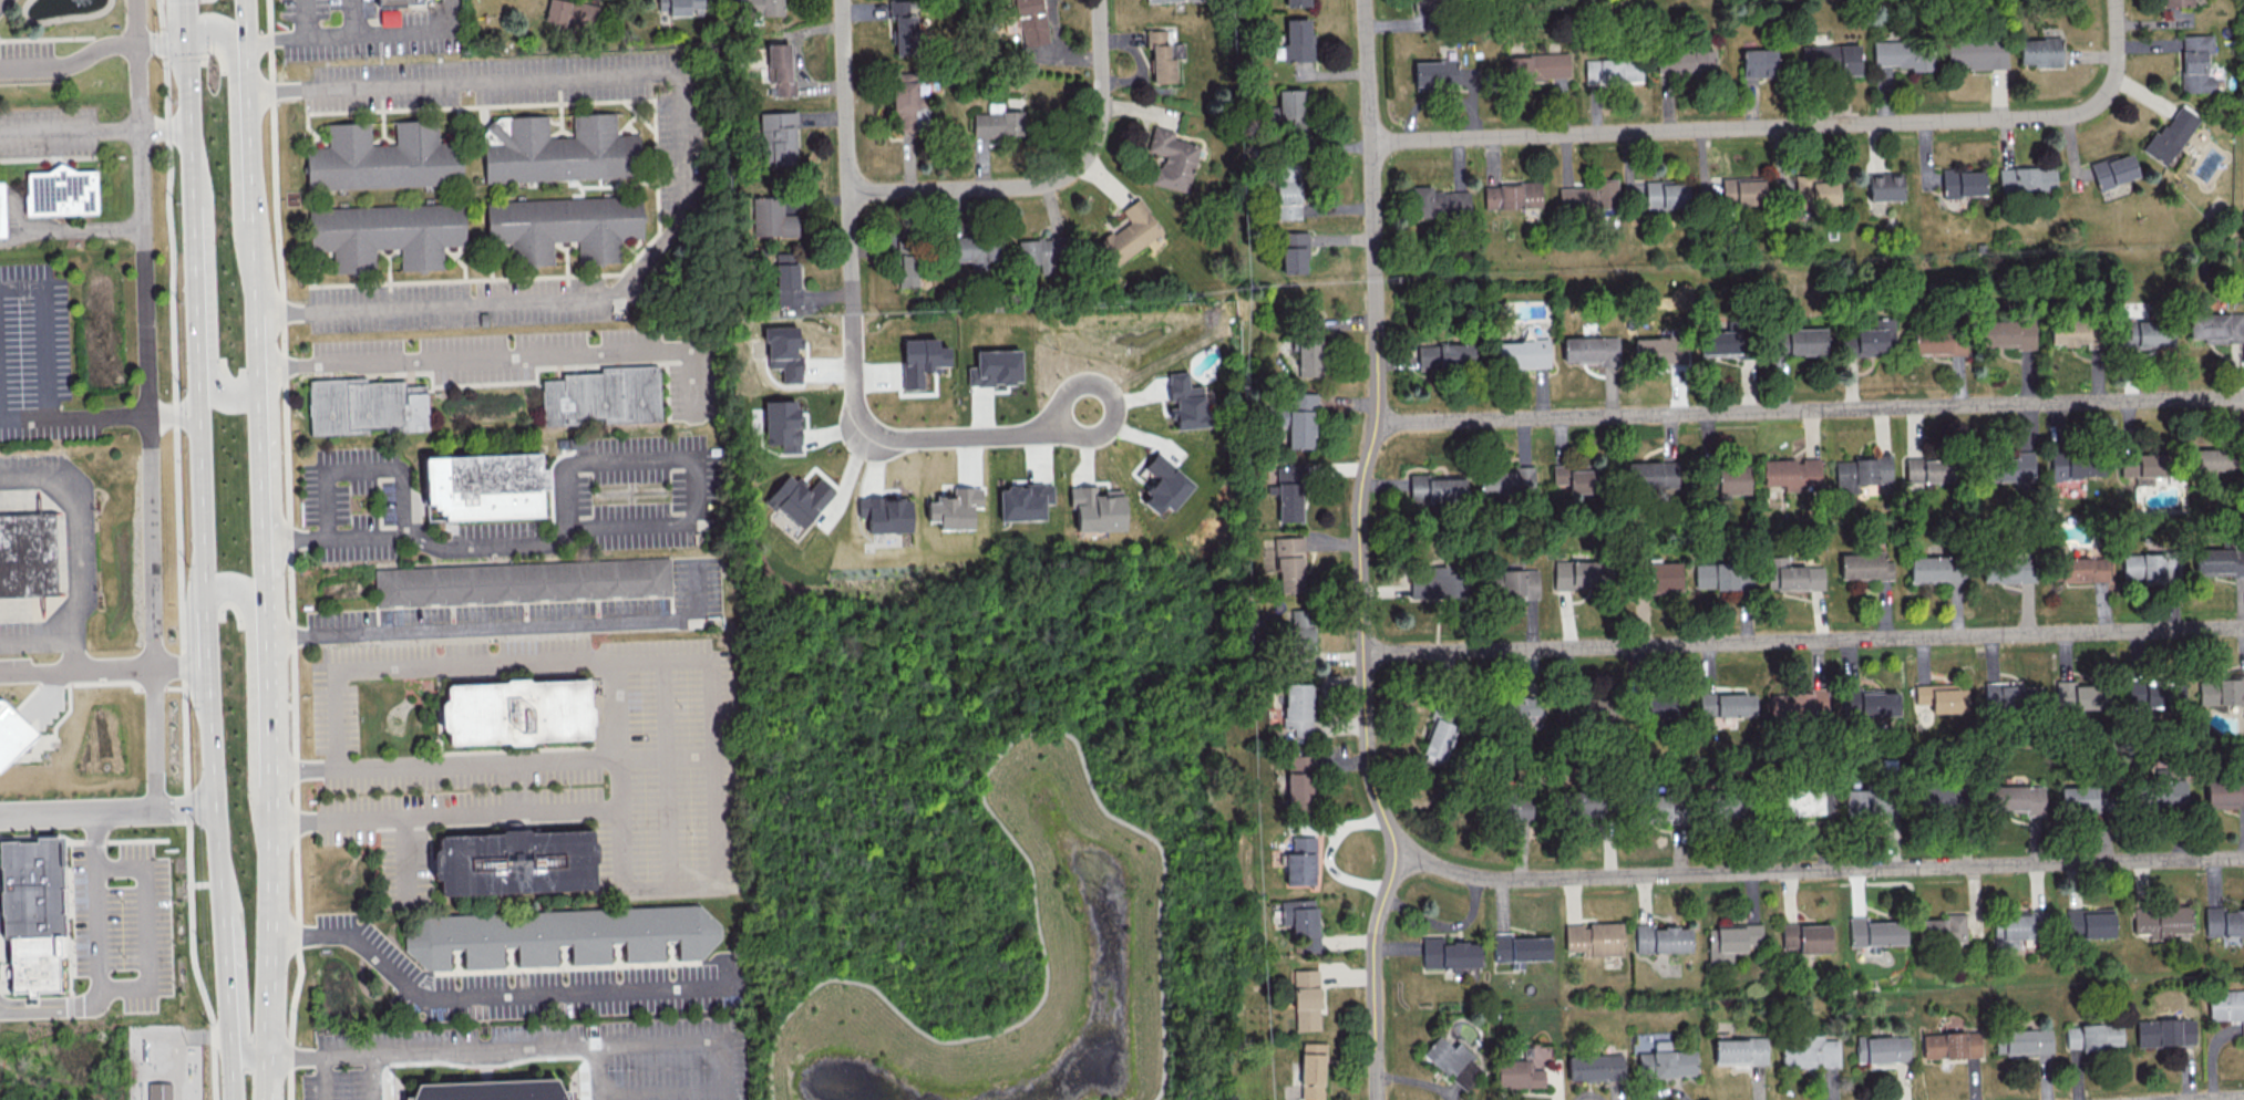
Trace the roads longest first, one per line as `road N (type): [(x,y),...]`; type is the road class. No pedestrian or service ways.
road 1 (residential): [(1364,0),(1378,381),(1361,498),(1367,716),(1371,775),(1397,854),(1372,953),(1378,1099)]
road 2 (secondary): [(185,0),(204,608),(231,1099)]
road 3 (residential): [(2243,627),(1365,656)]
road 4 (residential): [(2243,397),(1376,423)]
road 5 (residential): [(2243,857),(1519,878),(1478,876),(1397,854)]
road 6 (residential): [(2116,0),(2112,89),(2071,114),(1371,143)]
road 7 (secondary): [(270,1099),(260,315)]
road 8 (residential): [(842,0),(861,417),(887,437),(918,438),(1048,429),(1089,411)]
road 9 (residential): [(1101,0),(1100,137),(1082,166),(1033,186),(851,194)]
road 10 (secondary): [(260,315),(246,0)]
road 11 (secondary): [(189,154),(205,197),(210,384),(216,395),(237,402),(263,387)]
road 12 (secondary): [(258,271),(238,234),(234,53),(226,41),(206,35),(186,44)]
road 13 (secondary): [(271,795),(253,767),(246,595),(223,590),(204,608)]
road 14 (secondary): [(219,896),(235,926),(247,1042),(270,1058)]

